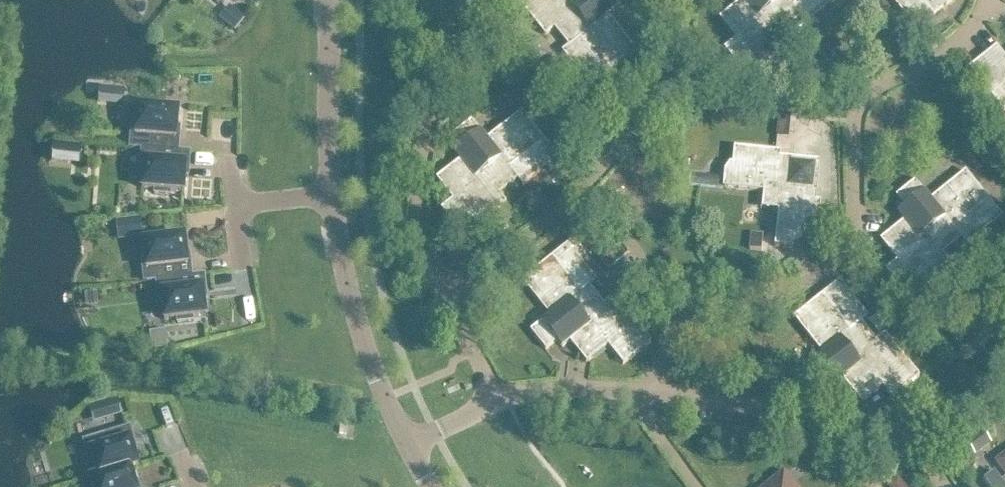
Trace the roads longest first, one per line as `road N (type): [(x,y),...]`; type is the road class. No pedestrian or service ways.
road 1 (residential): [(984,16),(936,61),(872,94),(855,117),(856,221),(830,272),(786,296),(695,320),(671,338)]
road 2 (residential): [(941,486),(907,442),(876,424),(652,392)]
road 3 (residential): [(443,294),(420,248),(416,219),(437,56),(471,0)]
road 4 (residential): [(336,198),(368,346),(407,448)]
road 5 (residential): [(688,0),(675,74),(661,101),(582,192)]
road 6 (residential): [(327,0),(336,198)]
road 7 (residential): [(671,338),(631,243),(582,192)]
road 8 (residential): [(582,192),(518,249),(443,294)]
road 9 (residential): [(627,394),(495,398)]

